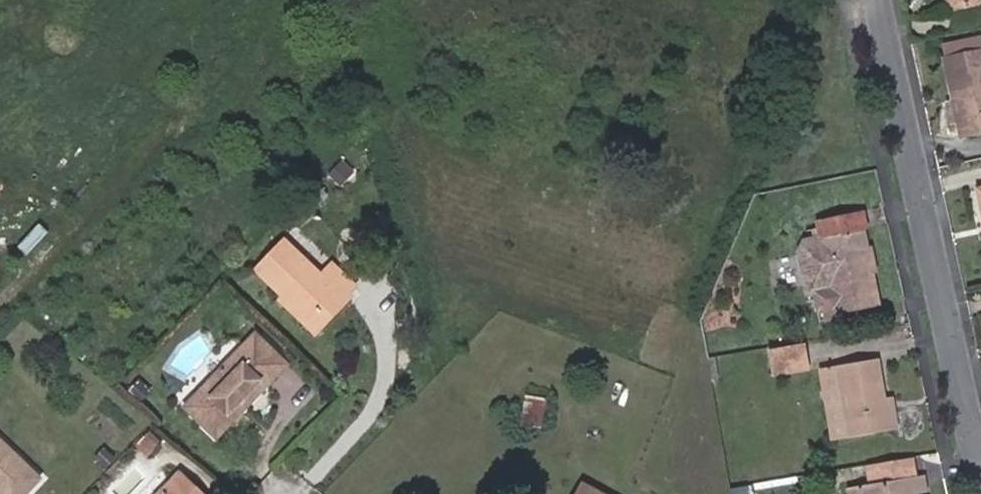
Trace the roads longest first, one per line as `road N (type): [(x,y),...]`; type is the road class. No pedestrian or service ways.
road 1 (residential): [(874,0),(971,457)]

